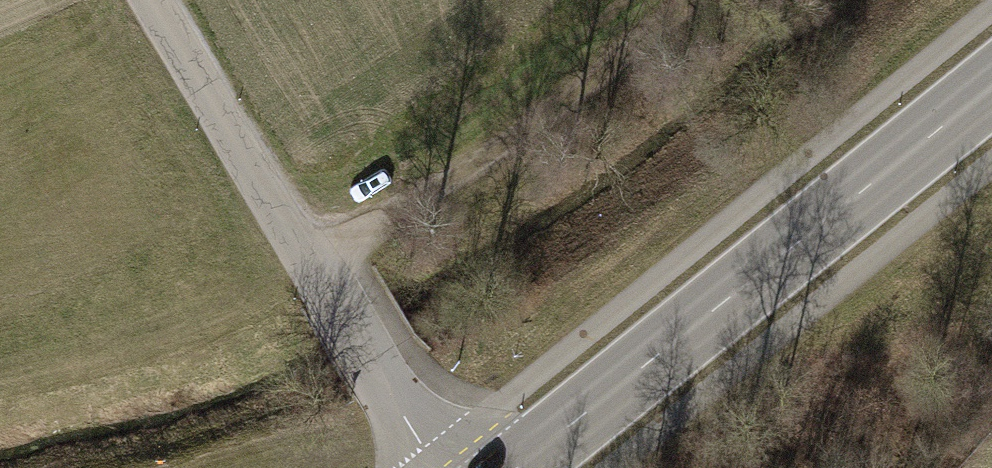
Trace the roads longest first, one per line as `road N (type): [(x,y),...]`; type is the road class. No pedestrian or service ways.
road 1 (primary): [(520,467),(991,93)]
road 2 (tertiary): [(434,467),(150,0)]
road 3 (track): [(697,0),(511,141),(308,263)]

